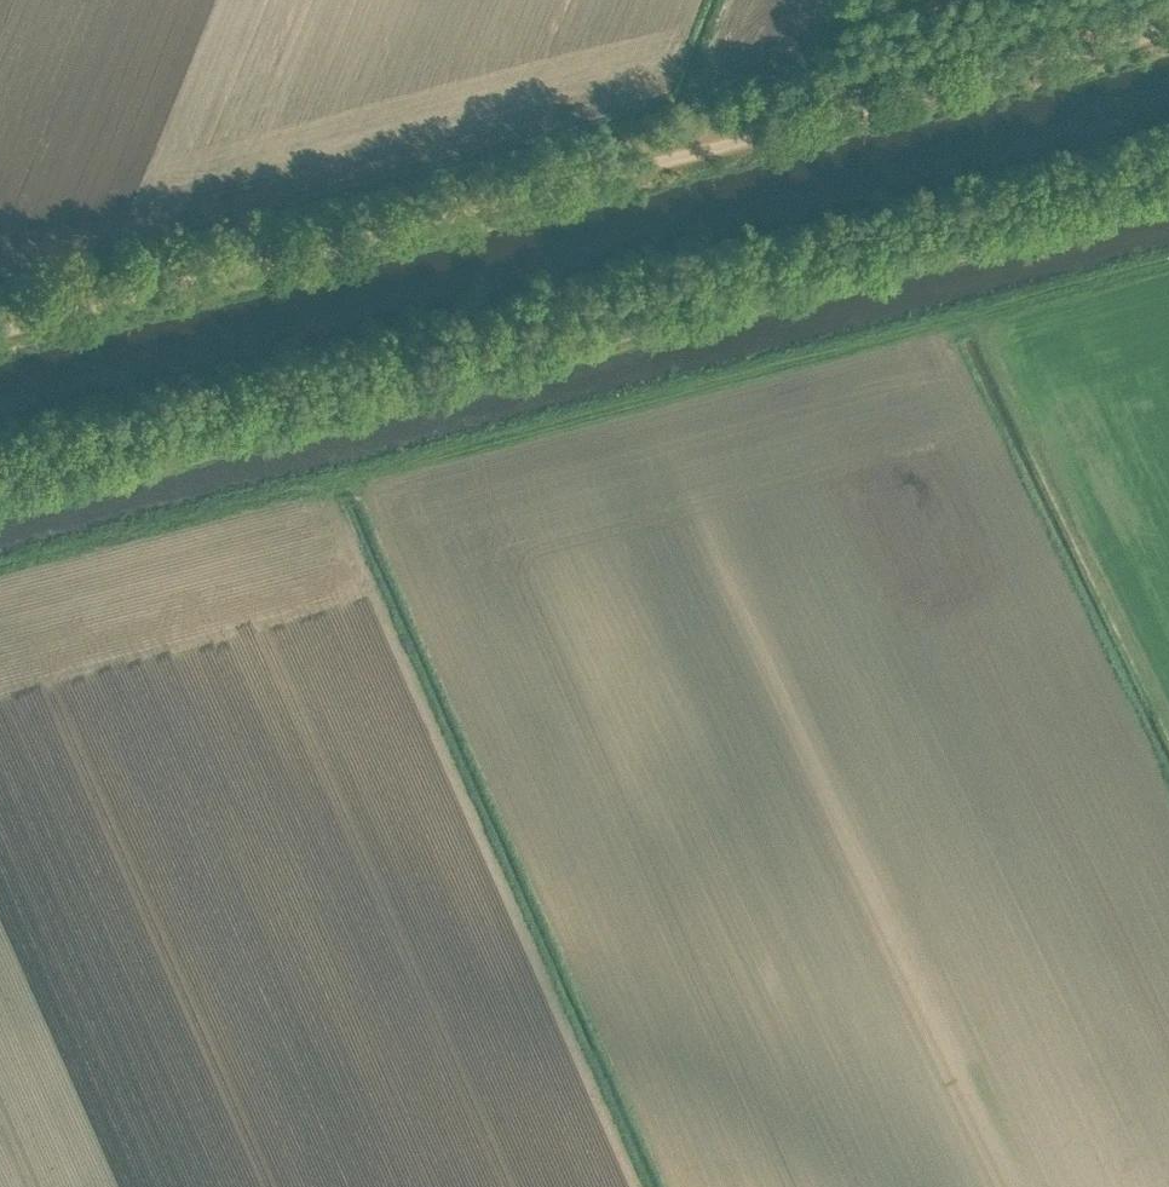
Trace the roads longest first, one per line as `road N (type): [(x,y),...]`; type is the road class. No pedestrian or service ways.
road 1 (track): [(0,495),(1168,184)]
road 2 (track): [(0,335),(1168,33)]

